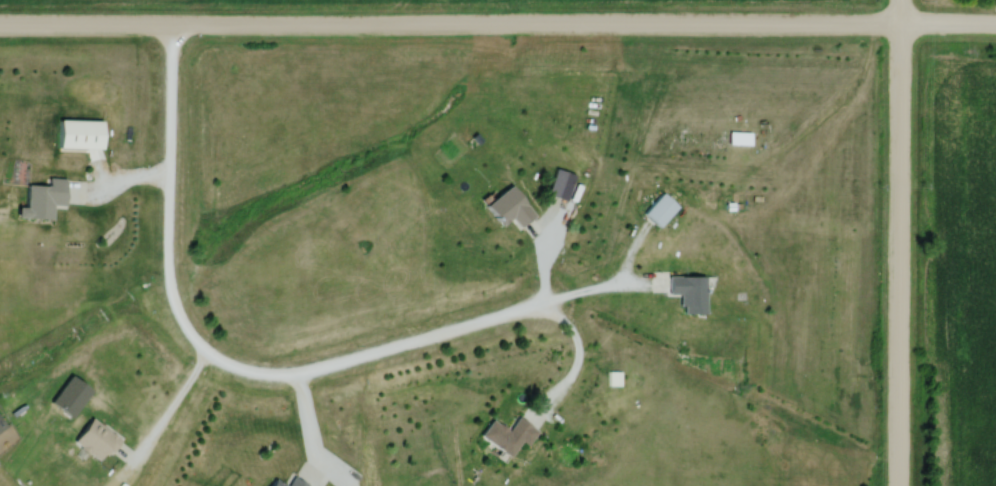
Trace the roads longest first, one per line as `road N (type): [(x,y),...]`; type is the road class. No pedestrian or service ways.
road 1 (residential): [(995,23),(0,23)]
road 2 (residential): [(164,23),(168,290),(188,346),(248,370),(324,366),(548,306)]
road 3 (residential): [(899,485),(899,0)]

